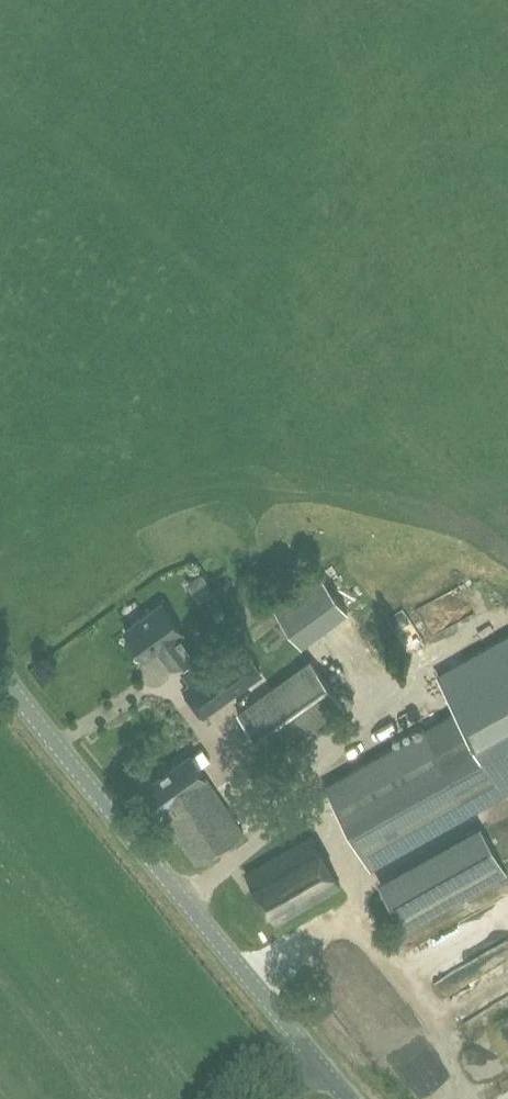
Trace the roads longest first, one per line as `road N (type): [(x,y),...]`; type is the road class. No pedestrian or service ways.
road 1 (tertiary): [(319,1065),(0,672)]

